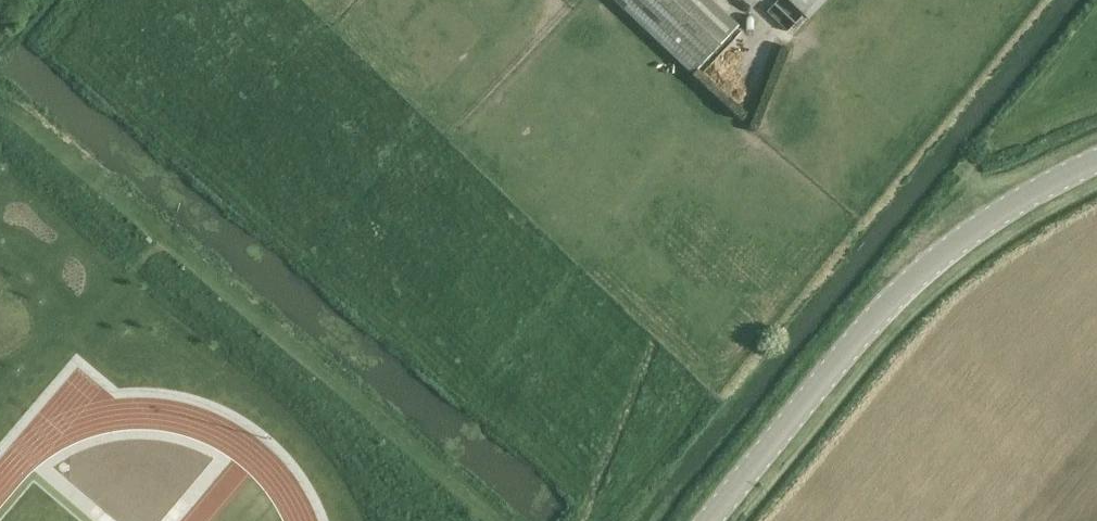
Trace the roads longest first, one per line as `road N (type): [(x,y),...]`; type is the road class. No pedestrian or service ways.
road 1 (tertiary): [(1096,160),(1001,211),(909,283),(709,520)]

